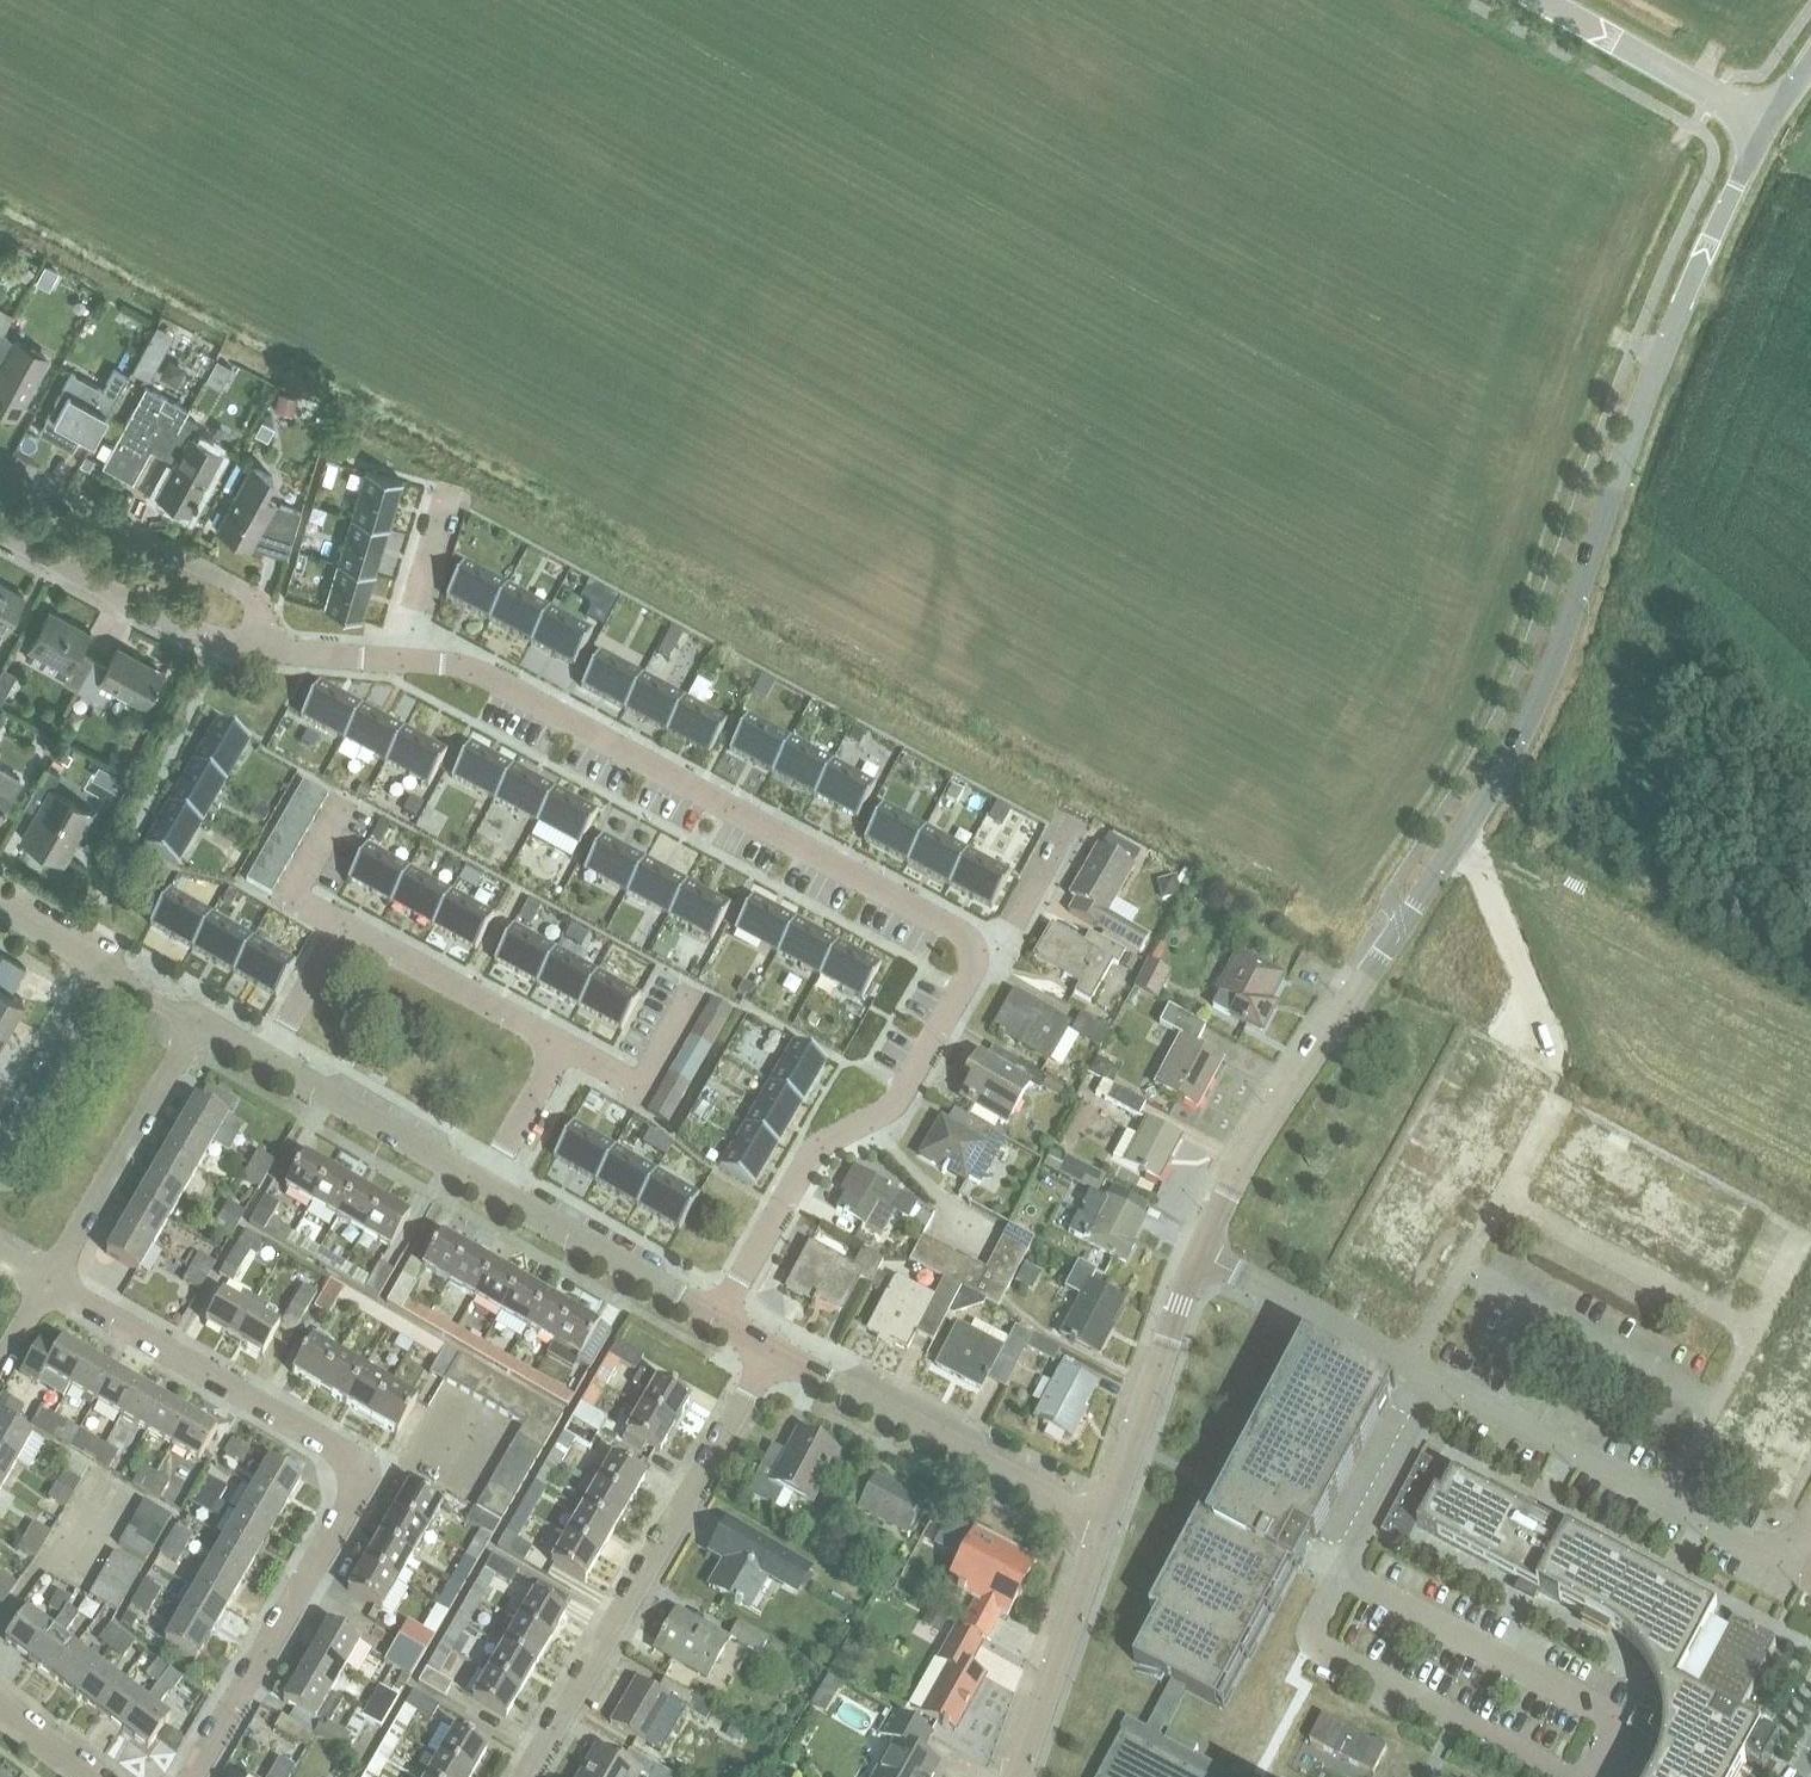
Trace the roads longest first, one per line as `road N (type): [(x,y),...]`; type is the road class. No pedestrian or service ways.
road 1 (residential): [(1469,825),(1535,712),(1661,355),(1735,183)]
road 2 (residential): [(978,952),(963,935),(479,672),(401,660)]
road 3 (residential): [(1440,1385),(1583,1096),(1469,825)]
road 4 (residential): [(1201,1254),(1257,1147),(1469,825)]
road 5 (residential): [(534,1776),(776,1354)]
road 6 (residential): [(1788,1566),(1440,1385)]
road 7 (residential): [(367,1483),(363,1463),(53,1283)]
road 8 (residential): [(1110,1529),(776,1354)]
road 9 (residential): [(250,649),(256,613),(247,593),(0,457)]
road 10 (residential): [(198,1776),(367,1483)]
road 11 (residential): [(53,1283),(200,1020)]
road 12 (residential): [(1110,1529),(1201,1254)]
road 13 (residential): [(250,649),(178,629),(0,531)]
road 14 (residential): [(1440,1385),(1201,1254)]
road 15 (residential): [(718,1319),(489,1181)]
road 16 (residential): [(1020,1776),(1110,1529)]
road 17 (unclassified): [(1763,126),(1542,0)]
road 18 (residential): [(489,1181),(267,1058)]
road 19 (residential): [(339,927),(562,1041)]
road 20 (residential): [(718,1319),(814,1151),(861,1122)]
road 21 (residential): [(0,1151),(105,961)]
road 22 (residential): [(861,1122),(897,1102),(978,968),(978,952)]
road 23 (residential): [(1440,1385),(1339,1570)]
road 24 (residential): [(401,660),(445,495)]
road 25 (residential): [(861,1122),(982,1239)]
road 26 (residential): [(347,801),(294,898),(339,927)]
road 27 (residential): [(978,952),(1013,923),(1070,821)]
road 28 (residential): [(489,1181),(562,1041)]
road 29 (residential): [(401,660),(250,649)]
road 30 (residential): [(267,1058),(339,927)]
road 31 (residential): [(367,1483),(485,1436)]
road 32 (residential): [(105,961),(0,899)]
road 33 (residential): [(97,1776),(0,1704)]

